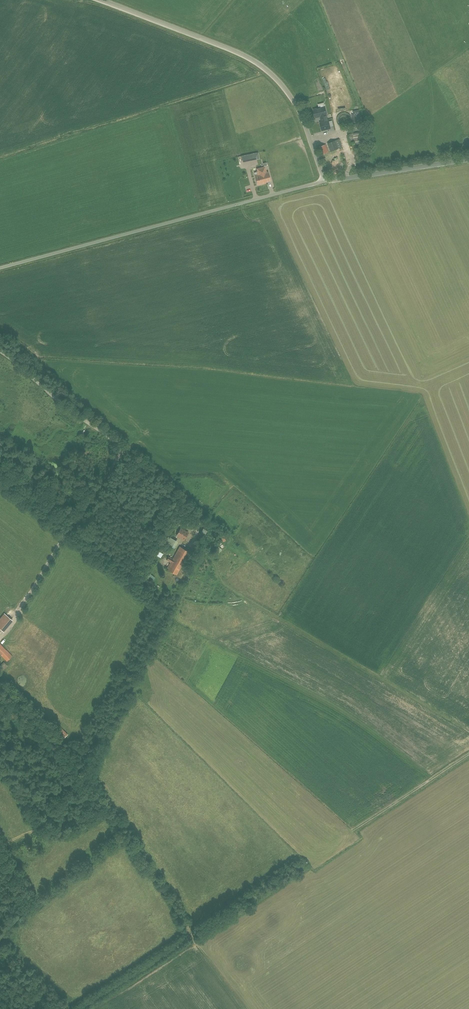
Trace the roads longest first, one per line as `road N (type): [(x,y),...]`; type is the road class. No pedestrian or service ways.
road 1 (unclassified): [(0,268),(325,181)]
road 2 (track): [(468,731),(223,584),(196,545)]
road 3 (tertiary): [(325,181),(296,103),(268,70),(94,0)]
road 4 (track): [(126,449),(0,639)]
road 5 (track): [(126,449),(0,349)]
road 6 (tertiary): [(325,181),(468,160)]
road 7 (track): [(81,1008),(193,936)]
road 8 (track): [(126,449),(199,517),(196,545)]

